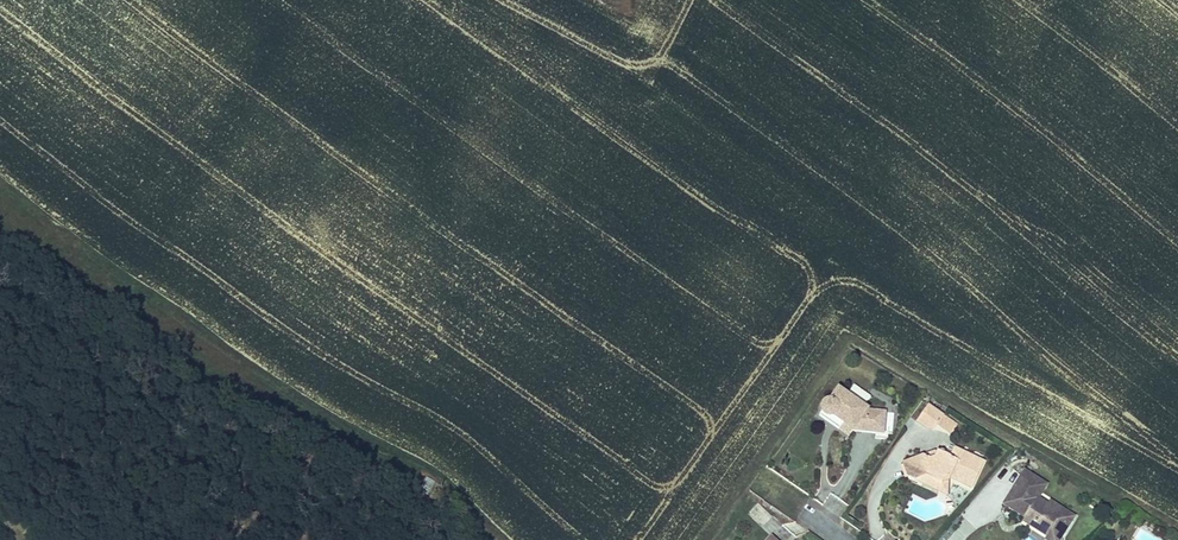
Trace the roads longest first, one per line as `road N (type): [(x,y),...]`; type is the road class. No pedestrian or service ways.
road 1 (track): [(0,191),(492,539)]

